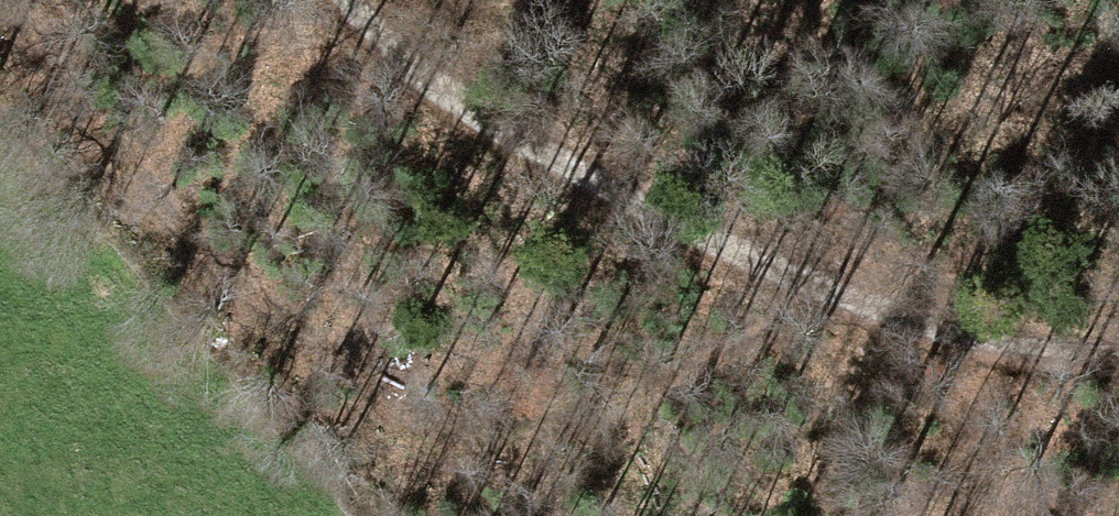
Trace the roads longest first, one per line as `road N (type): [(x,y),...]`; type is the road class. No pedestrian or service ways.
road 1 (track): [(291,0),(377,95),(758,323),(964,361),(1118,369)]
road 2 (track): [(838,337),(770,402),(416,515)]

